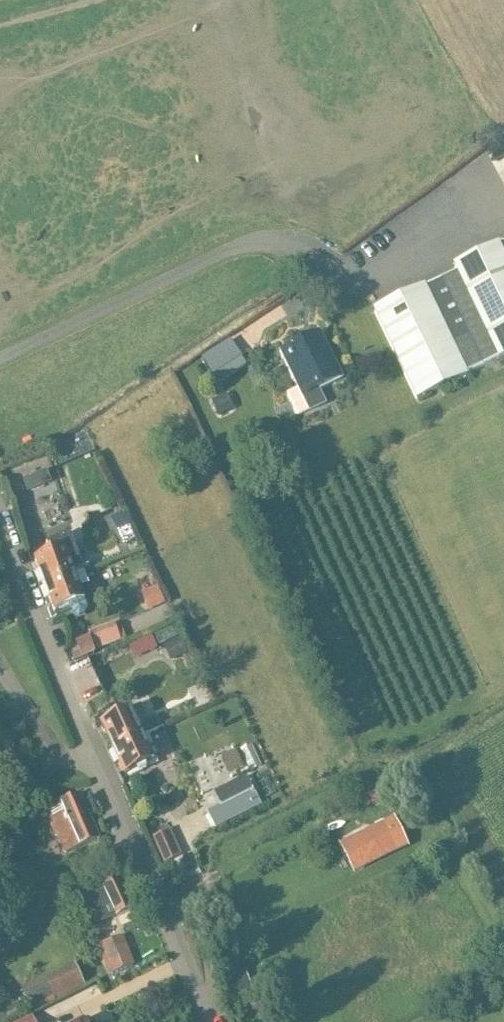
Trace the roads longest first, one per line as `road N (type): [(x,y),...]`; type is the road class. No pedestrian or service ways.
road 1 (unclassified): [(212,1021),(0,527)]
road 2 (unclassified): [(0,357),(229,249),(265,241),(296,249),(313,265)]

